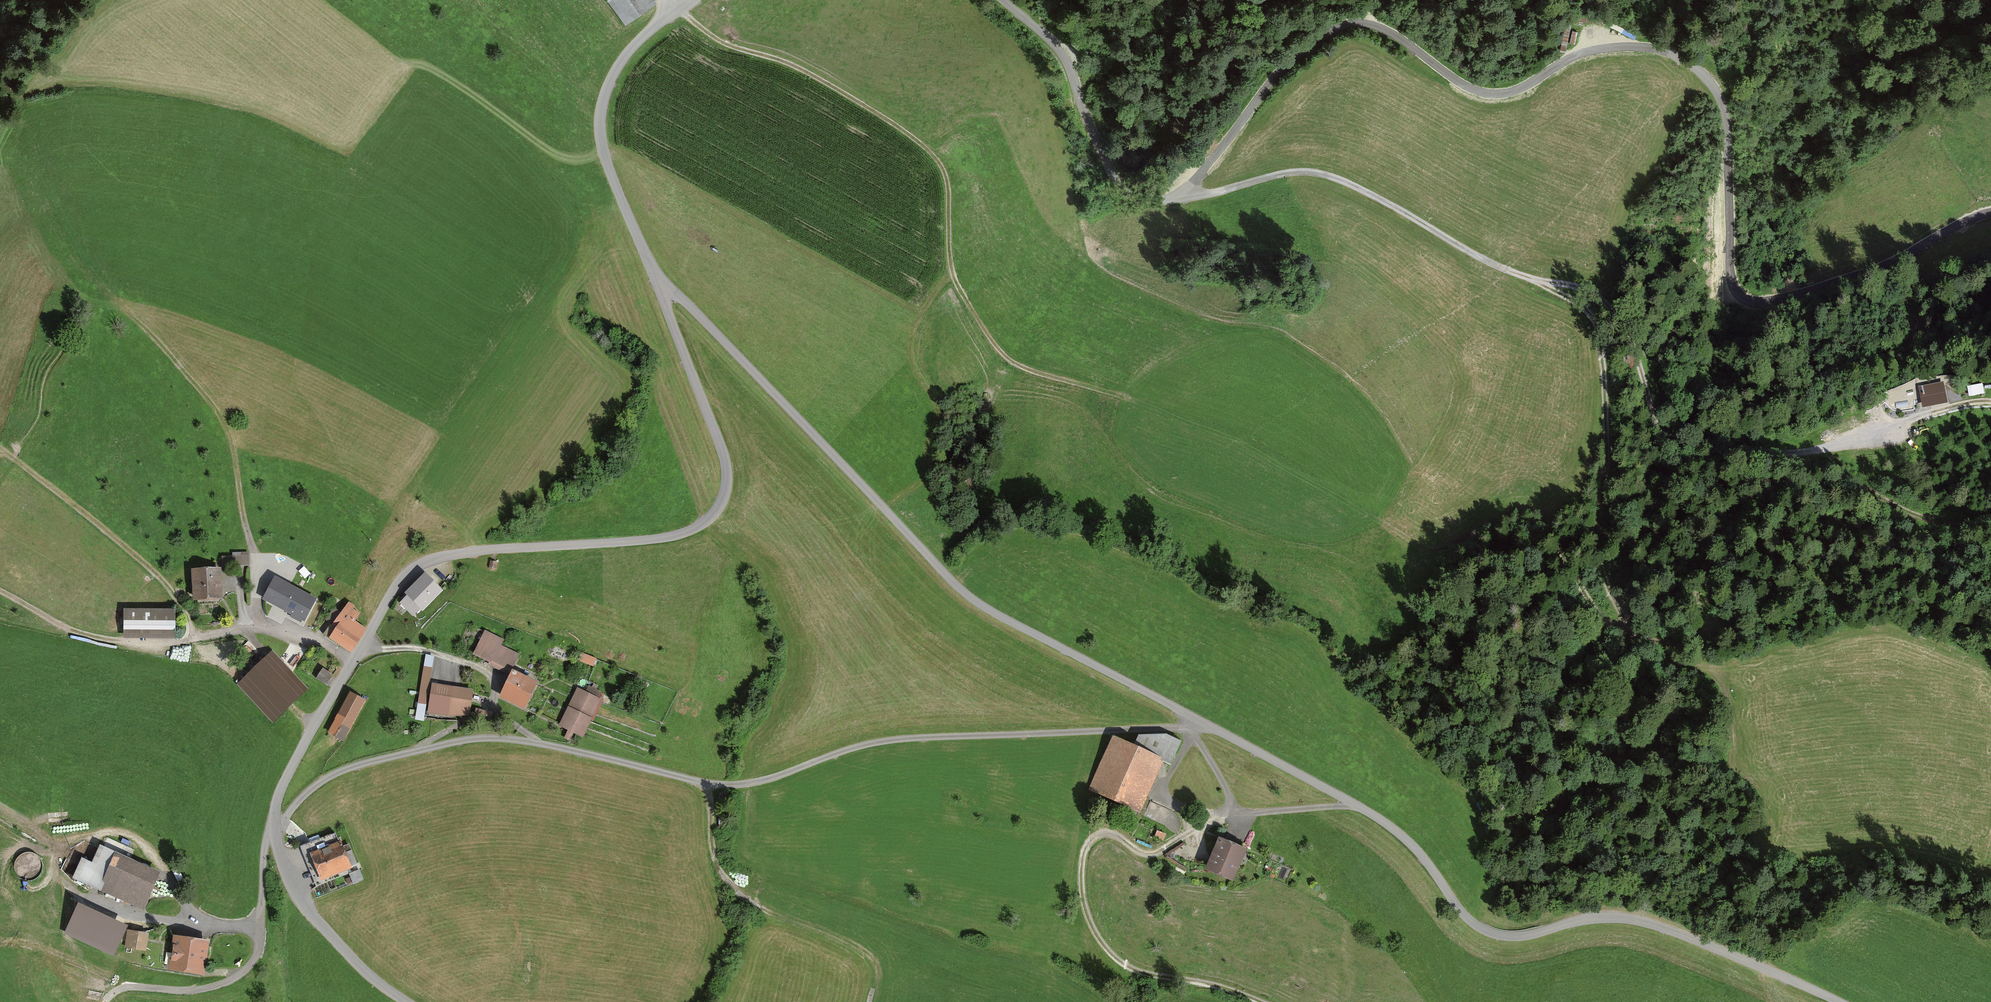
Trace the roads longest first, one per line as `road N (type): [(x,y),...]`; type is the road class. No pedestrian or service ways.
road 1 (unclassified): [(660,289),(685,299),(962,595),(1388,825),(1477,926),(1514,936),(1590,919),(1633,920),(1839,1001)]
road 2 (residential): [(404,1001),(344,952),(293,889),(281,856),(279,795),(412,568),(456,553),(657,540),(695,530),(716,513),(724,461),(660,289)]
road 3 (track): [(1002,0),(1062,54),(1110,170),(1129,195),(1183,198),(1297,172),(1339,179),(1501,268),(1600,296),(1630,341),(1657,426),(1673,442),(1760,448)]
road 4 (track): [(1990,213),(1875,268),(1751,301),(1730,272),(1726,116),(1693,65),(1654,48),(1608,48),(1490,94),(1371,25)]
road 5 (track): [(1128,399),(1027,373),(1005,360),(955,276),(950,187),(927,147),(802,71),(720,44),(679,9)]
road 6 (track): [(1536,280),(1578,303),(1597,326),(1605,472),(1595,542),(1604,580),(1646,646),(1698,665)]
road 7 (track): [(1248,1001),(1144,975),(1119,962),(1087,917),(1086,850),(1095,838),(1114,834),(1155,854),(1181,837),(1198,812)]
road 8 (unclassified): [(660,289),(608,167),(600,117),(628,52),(690,0)]
road 9 (track): [(1390,528),(1435,550),(1510,511),(1534,513),(1599,615),(1634,631)]
road 10 (track): [(870,1001),(878,974),(864,953),(762,910),(729,885),(715,858),(706,785)]
road 11 (track): [(118,302),(216,408),(233,445),(255,557)]
road 12 (track): [(104,1001),(133,987),(201,990),(246,970),(259,940),(265,849),(277,829)]
road 13 (track): [(0,448),(150,567),(196,637)]
road 14 (track): [(1371,25),(1339,27),(1299,53),(1183,198)]
road 15 (track): [(1990,530),(1902,512),(1760,448)]
road 16 (track): [(1760,448),(1990,402)]
road 17 (track): [(0,593),(79,633),(122,643),(196,637)]
road 18 (track): [(0,939),(44,944),(133,987)]

